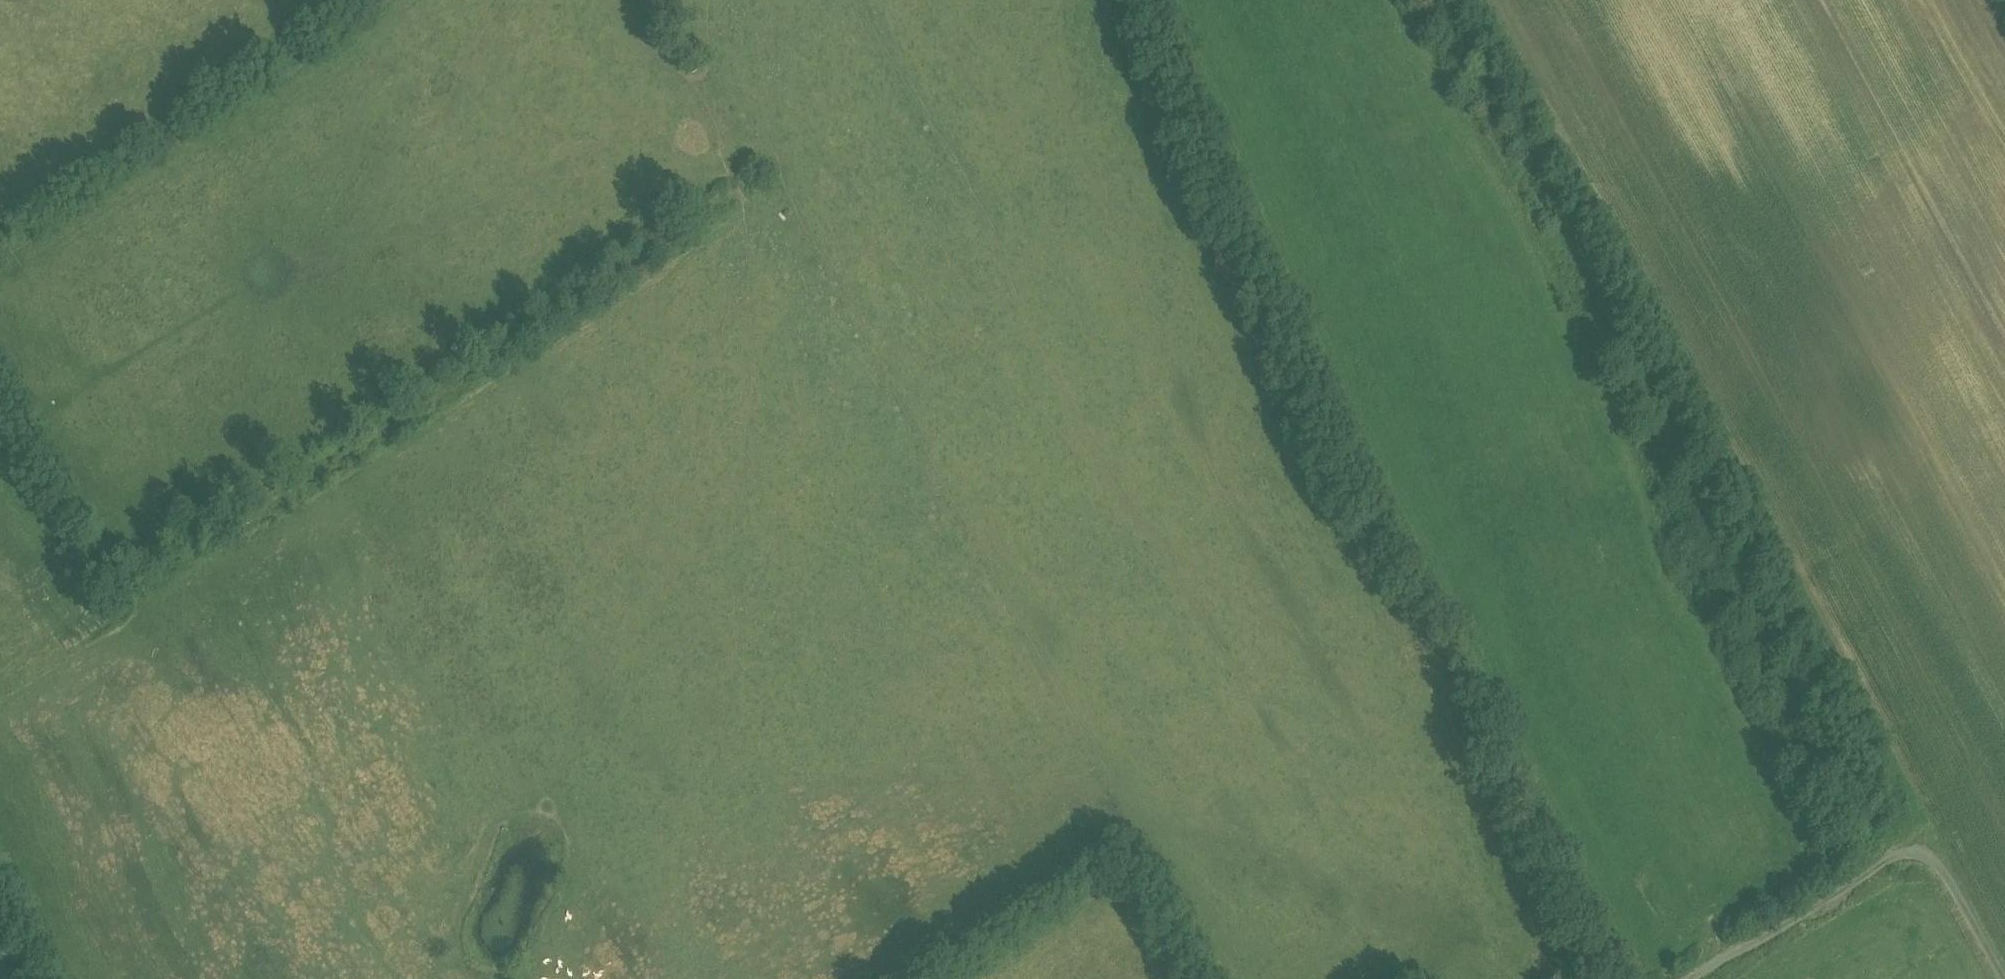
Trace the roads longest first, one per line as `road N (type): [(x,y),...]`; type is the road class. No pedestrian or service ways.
road 1 (track): [(2004,969),(1943,861),(1901,842),(1735,950)]

